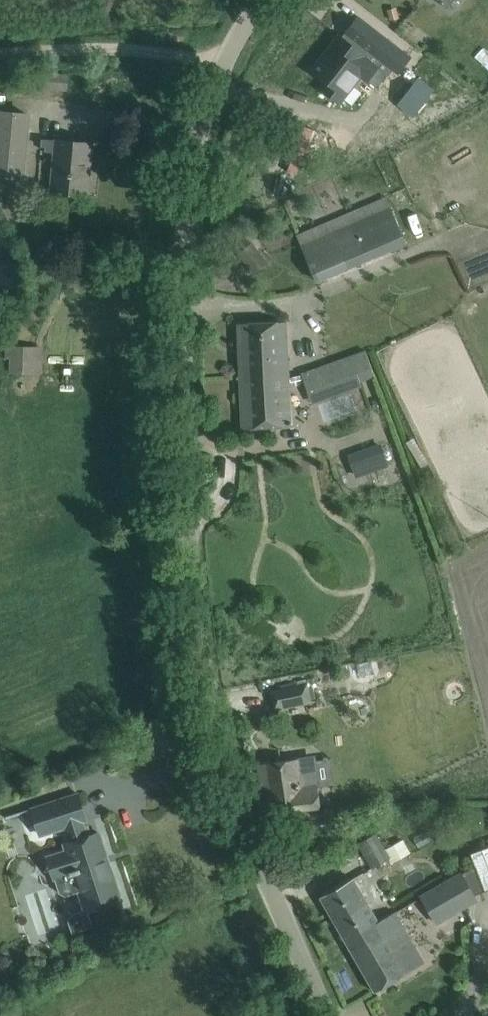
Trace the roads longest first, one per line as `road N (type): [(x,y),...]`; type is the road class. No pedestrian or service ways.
road 1 (unclassified): [(326,1015),(238,802),(196,612),(185,198),(220,70)]
road 2 (unclassified): [(0,55),(127,49),(220,70)]

